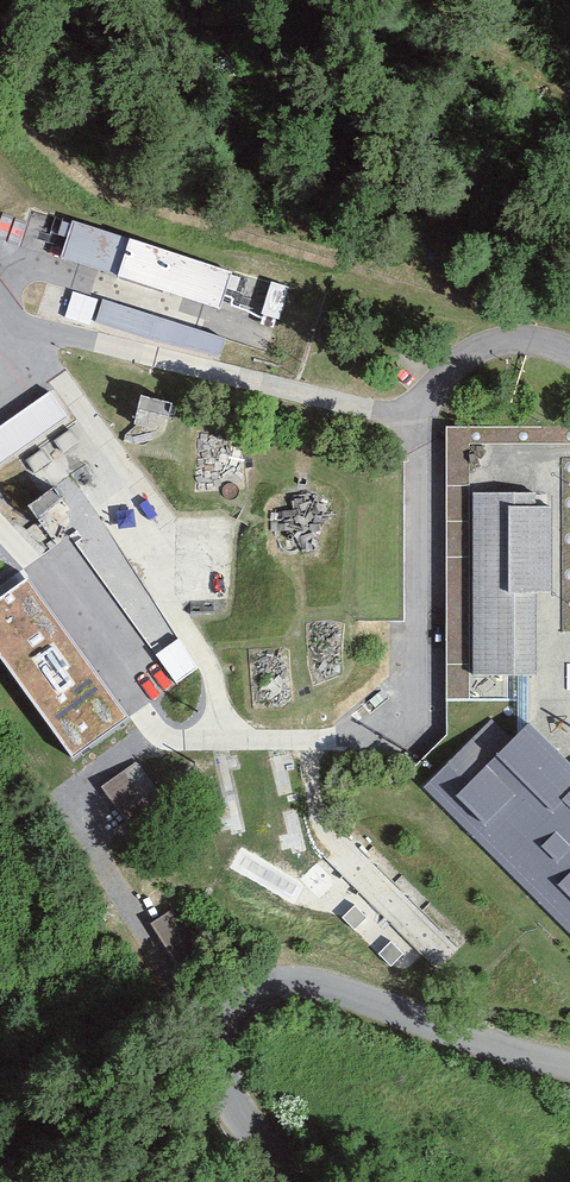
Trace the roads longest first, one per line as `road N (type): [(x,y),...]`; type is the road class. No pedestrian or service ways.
road 1 (unclassified): [(308,1181),(242,1115),(226,1053),(229,1027),(252,994),(292,980),(528,1067),(569,1074)]

